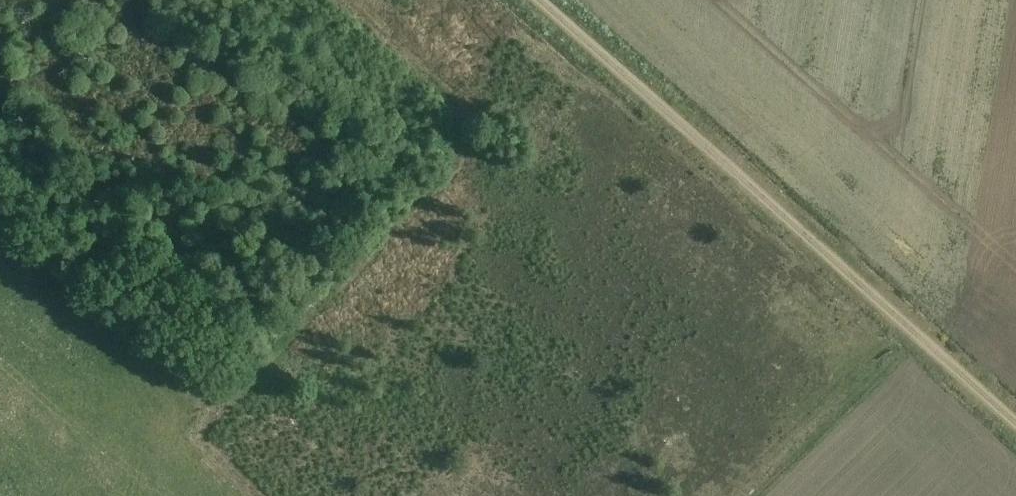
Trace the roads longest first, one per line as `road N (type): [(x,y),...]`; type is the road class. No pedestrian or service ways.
road 1 (track): [(1015,429),(531,0)]

